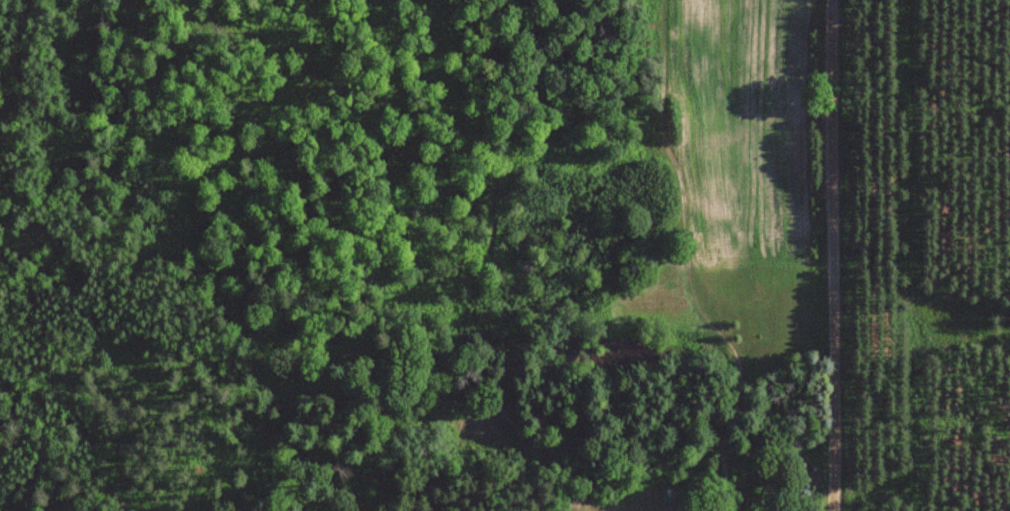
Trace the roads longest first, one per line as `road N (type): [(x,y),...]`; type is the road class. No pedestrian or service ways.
road 1 (residential): [(836,0),(833,510)]

